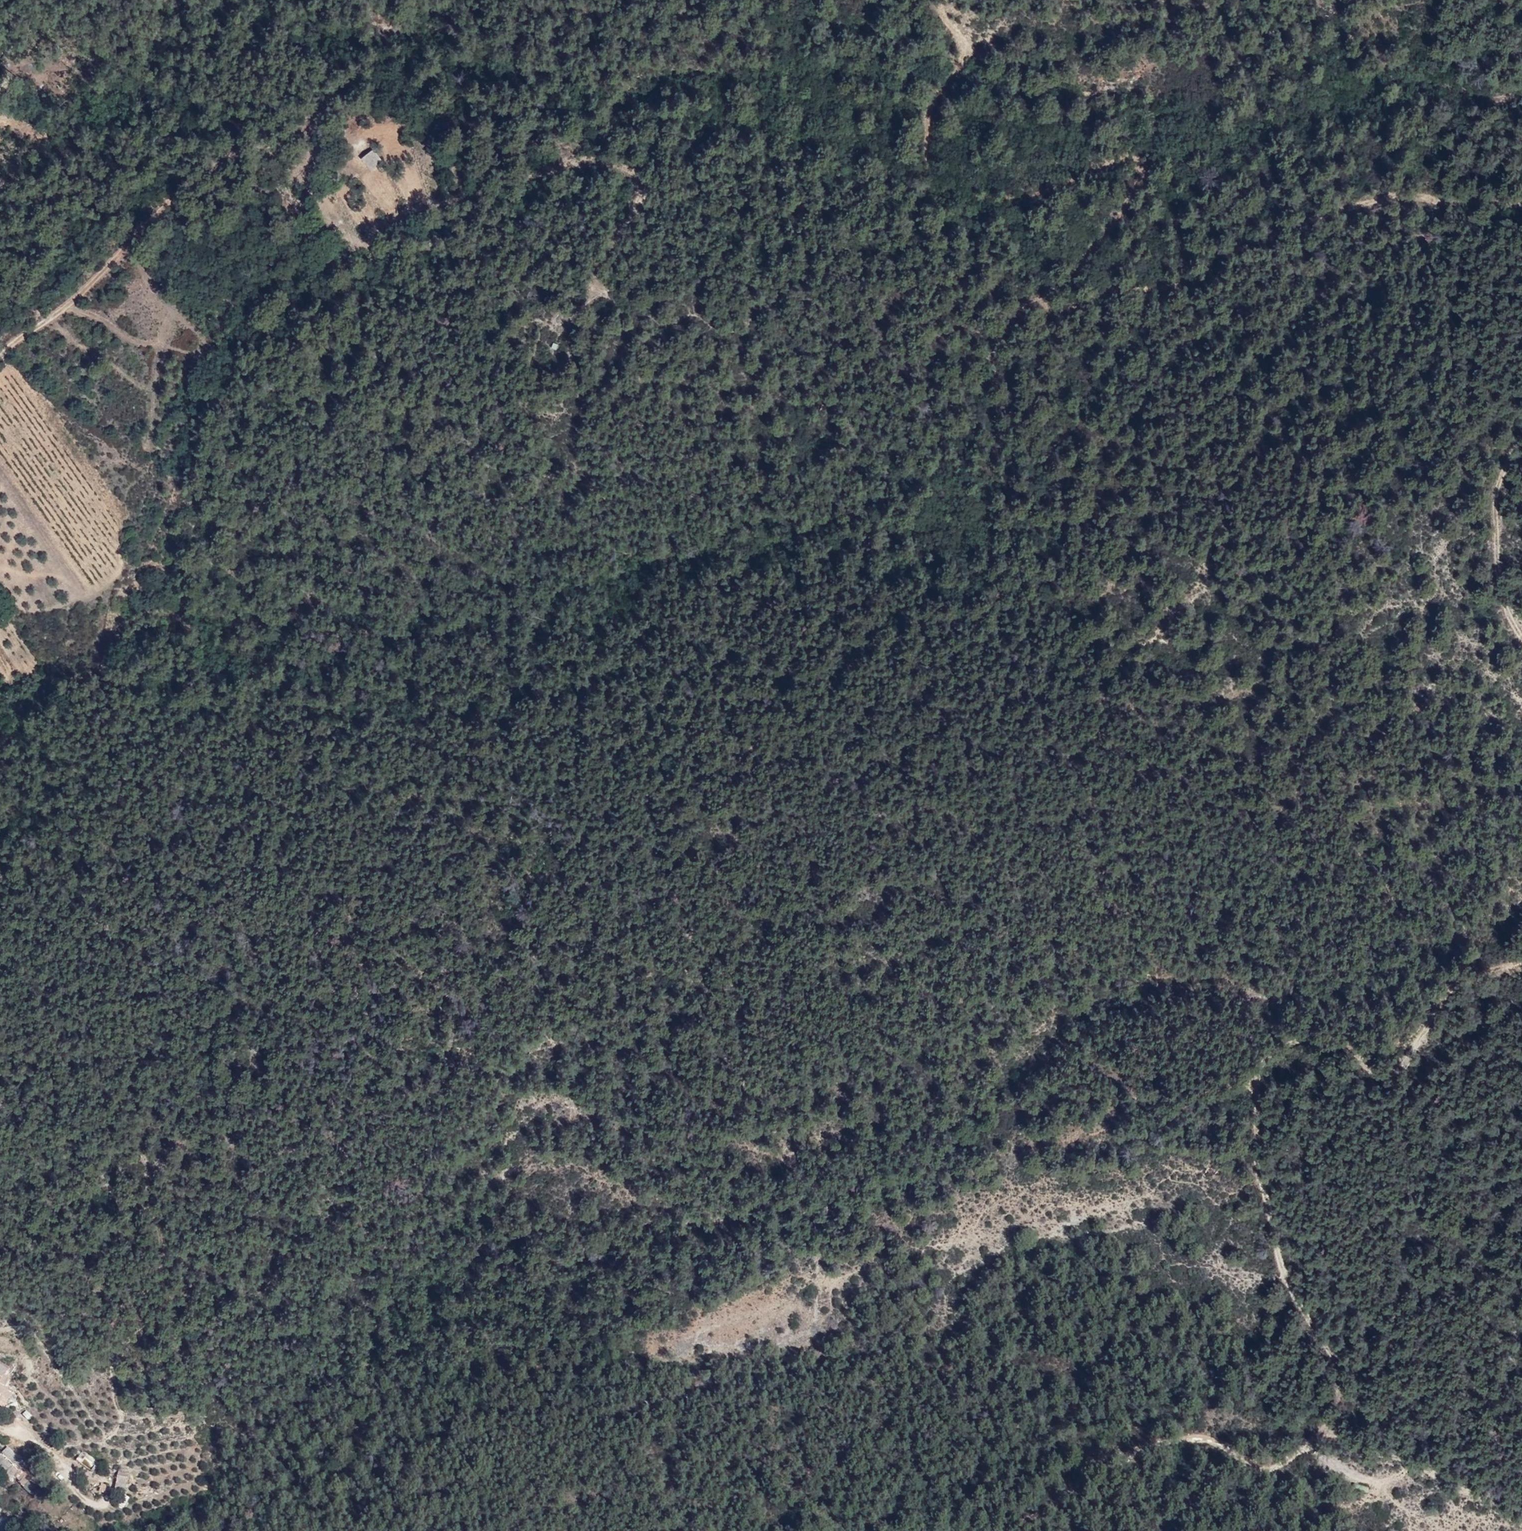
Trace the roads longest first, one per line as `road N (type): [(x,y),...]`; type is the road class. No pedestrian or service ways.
road 1 (track): [(1521,963),(1458,979),(1415,1051),(1387,1077),(1333,1032),(1281,1062),(1259,1140),(1285,1282),(1334,1368),(1334,1427),(1285,1463),(1166,1440),(1009,1530)]
road 2 (track): [(949,0),(948,28),(963,50),(928,161),(963,190),(1031,189),(1127,142),(1133,167),(1062,280),(1058,302),(1119,287),(1167,288),(1324,217),(1436,195),(1521,193)]
road 3 (track): [(1309,1445),(1452,1490),(1521,1492)]
road 4 (track): [(1521,457),(1497,510),(1504,618),(1521,634)]

